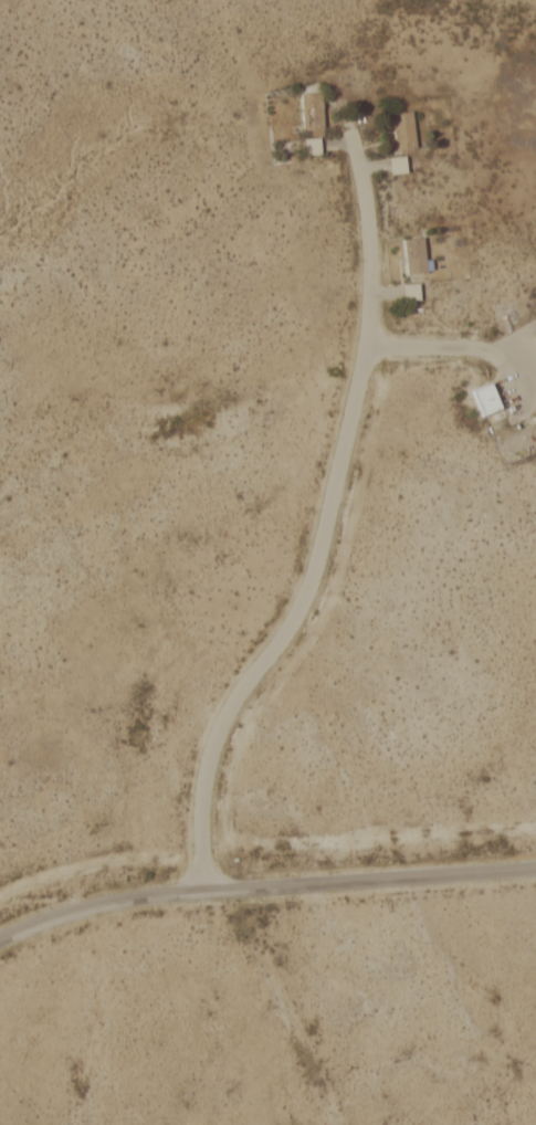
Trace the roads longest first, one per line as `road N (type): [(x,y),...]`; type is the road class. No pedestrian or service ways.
road 1 (residential): [(198,892),(204,759),(231,698),(283,629),(312,569),(361,348),(365,248),(343,107)]
road 2 (residential): [(535,868),(137,896),(0,938)]

